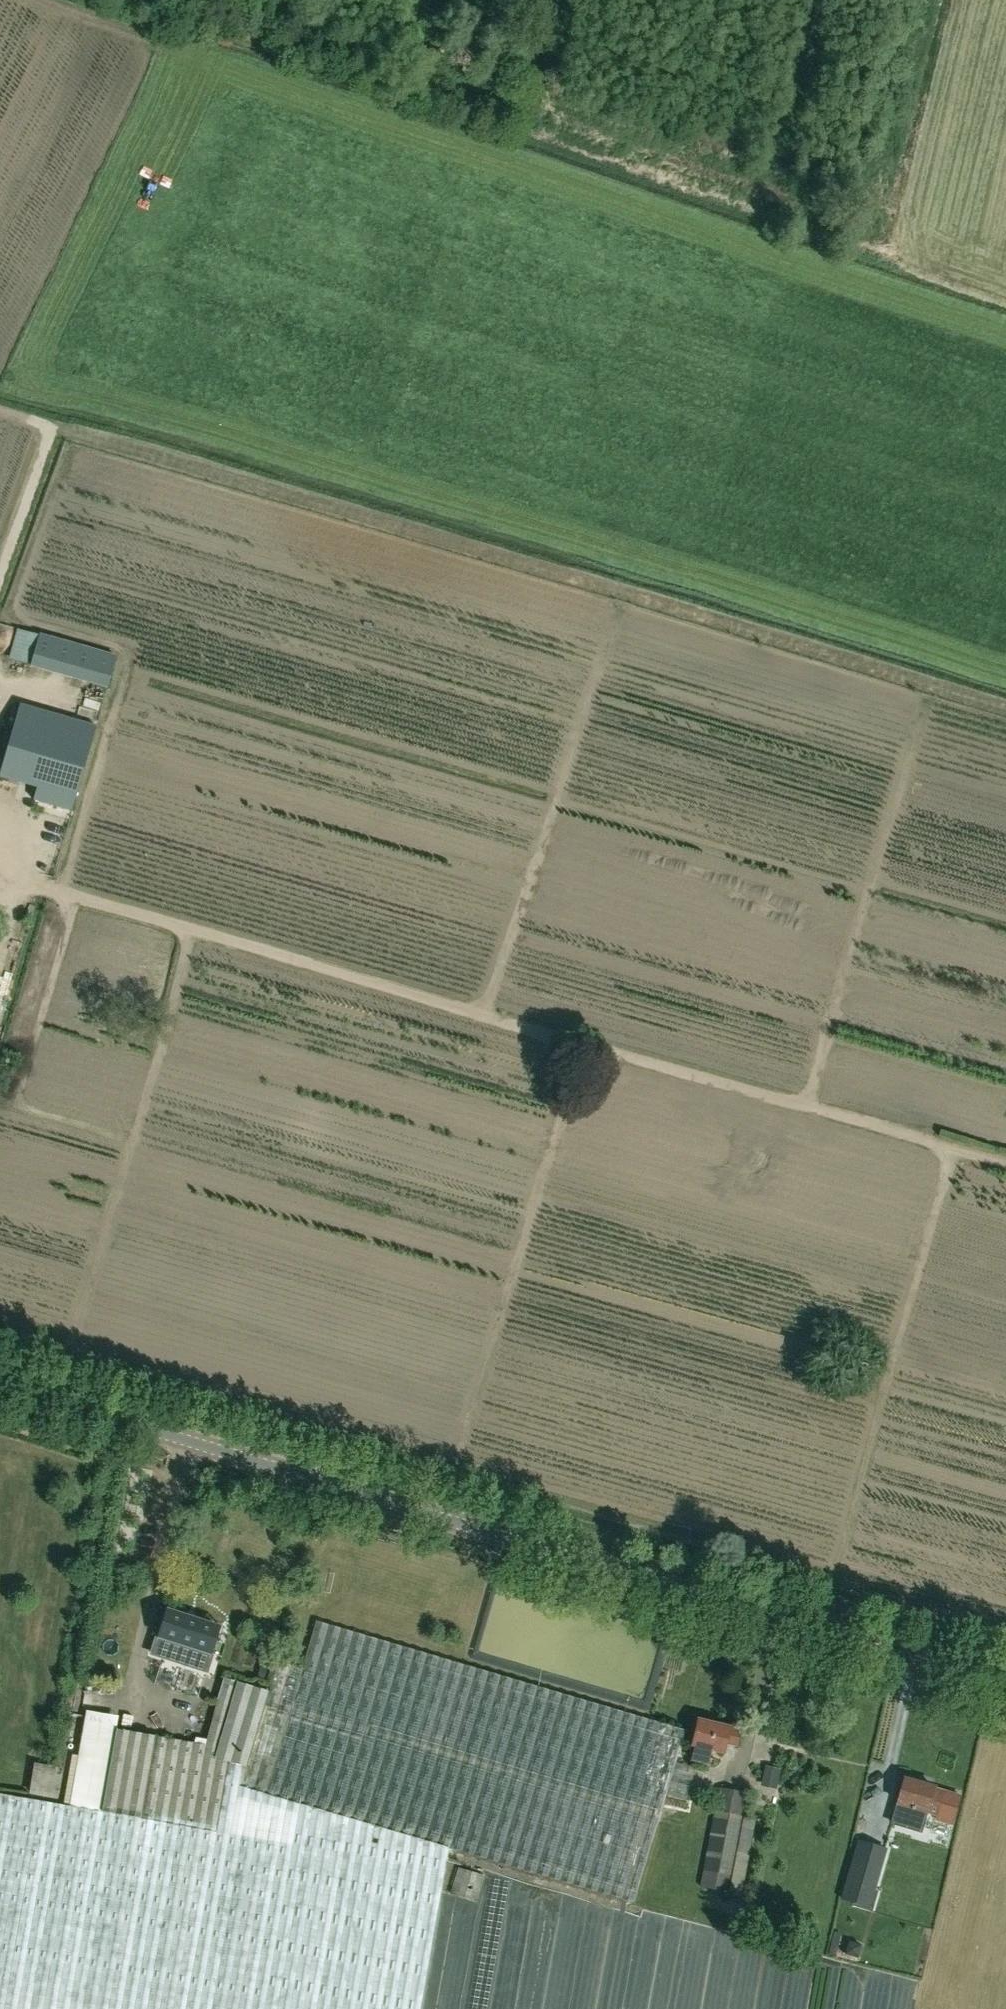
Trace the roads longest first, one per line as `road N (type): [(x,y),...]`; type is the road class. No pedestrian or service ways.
road 1 (tertiary): [(1005,1687),(0,1382)]

